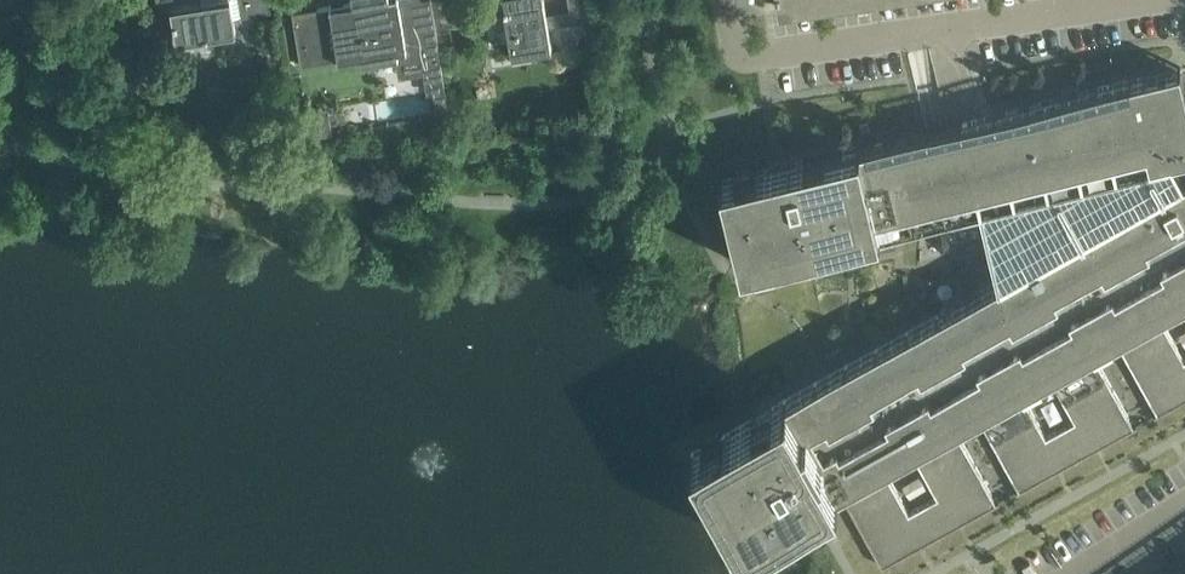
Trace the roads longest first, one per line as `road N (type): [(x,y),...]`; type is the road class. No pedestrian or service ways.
road 1 (residential): [(1179,0),(762,55),(729,41),(724,0)]

